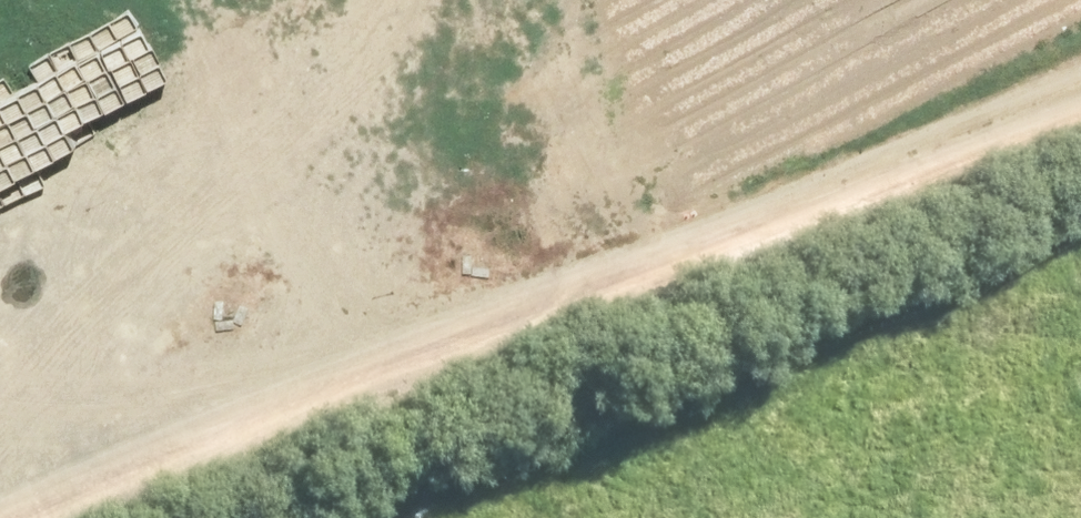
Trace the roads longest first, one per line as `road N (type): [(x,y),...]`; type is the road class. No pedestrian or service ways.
road 1 (track): [(1080,115),(593,332),(107,517)]
road 2 (track): [(593,332),(508,0)]

